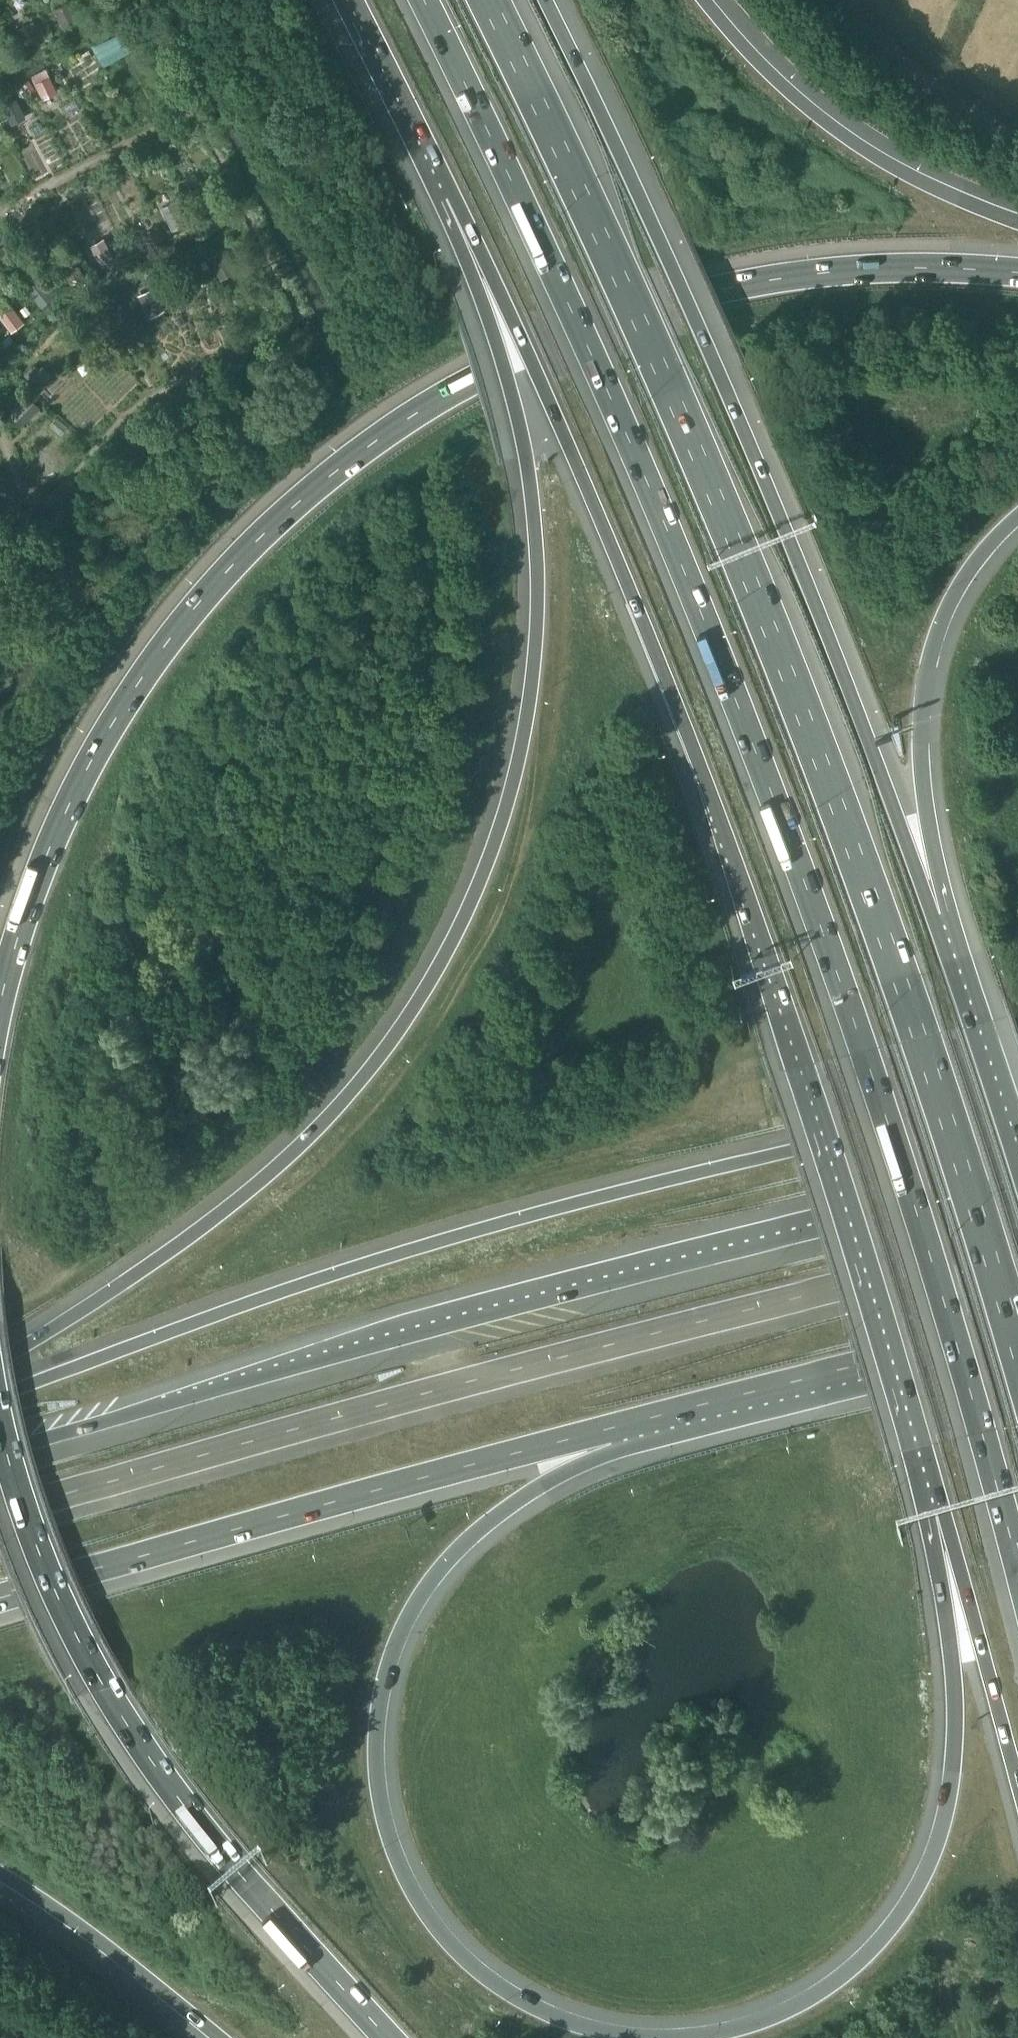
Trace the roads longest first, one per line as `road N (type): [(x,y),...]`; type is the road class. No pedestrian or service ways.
road 1 (motorway): [(422,0),(618,413),(773,799),(864,1050),(1017,1566)]
road 2 (motorway): [(1017,1356),(920,1036),(779,659),(669,389),(487,0)]
road 3 (motorway): [(450,197),(513,396),(538,577),(522,747),(475,895),(420,1002),(337,1107),(228,1208),(106,1297),(0,1358)]
road 4 (motorway): [(1017,273),(868,269),(653,306),(557,338),(462,385),(360,451),(198,605),(105,738),(46,858),(0,1011)]
road 5 (motorway): [(450,197),(567,438),(717,810),(807,1063),(925,1444)]
road 6 (motorway): [(1017,1098),(461,1235),(281,1291),(0,1397)]
road 7 (motorway): [(1017,1184),(506,1311),(0,1456)]
road 8 (motorway): [(949,965),(829,640),(717,373),(543,0)]
road 9 (motorway): [(625,2037),(535,2010),(489,1981),(428,1916),(406,1878),(383,1803),(385,1689),(413,1618),(449,1564),(491,1522),(688,1412)]
road 10 (motorway): [(925,1444),(957,1744),(933,1859),(911,1904),(842,1979),(758,2024),(680,2037)]
road 11 (motorway): [(0,1416),(40,1553),(106,1690),(215,1844),(388,2037)]
road 12 (motorway): [(0,1600),(688,1412)]
road 13 (motorway): [(949,965),(947,913),(924,804),(923,711),(952,607),(968,575),(1017,520)]
road 14 (motorway): [(1017,223),(954,198),(832,128),(781,86),(705,0)]
road 15 (motorway): [(925,1444),(1017,1786)]
road 16 (motorway): [(688,1412),(1017,1330)]
road 17 (motorway): [(0,1876),(73,1923),(217,2037)]
road 18 (motorway): [(1017,1178),(949,965)]
road 19 (motorway): [(349,0),(450,197)]

